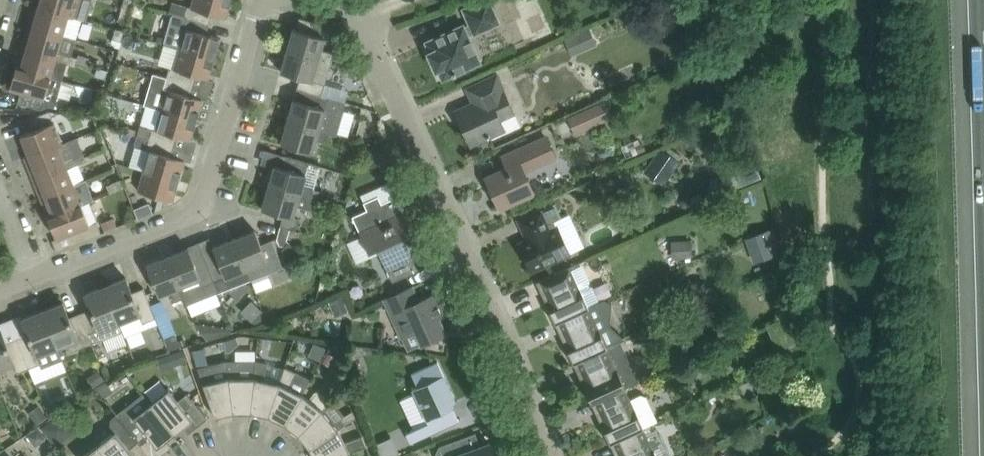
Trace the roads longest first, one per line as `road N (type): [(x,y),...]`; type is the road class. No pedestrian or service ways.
road 1 (residential): [(547,455),(361,13),(316,0)]
road 2 (residential): [(33,279),(200,208),(261,0)]
road 3 (motorway): [(980,0),(983,140)]

